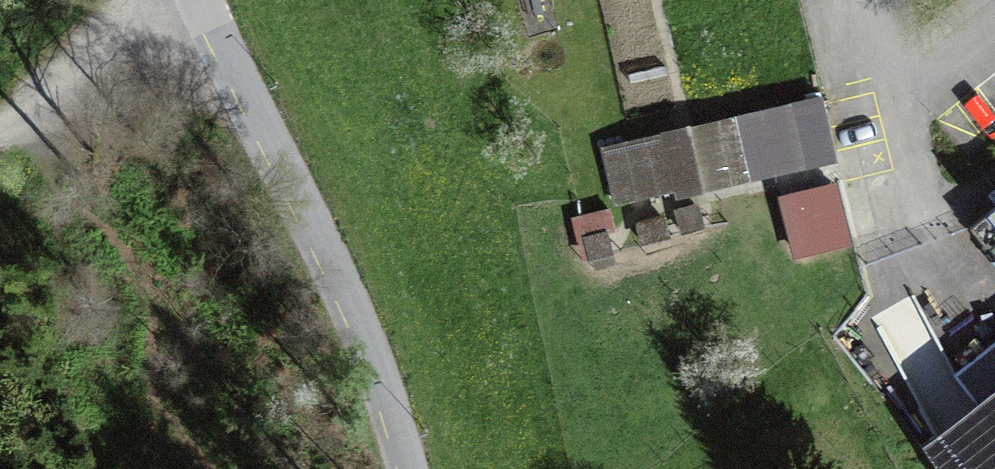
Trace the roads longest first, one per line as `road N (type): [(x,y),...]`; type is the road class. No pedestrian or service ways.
road 1 (unclassified): [(420,468),(206,0)]
road 2 (track): [(0,124),(215,21)]

